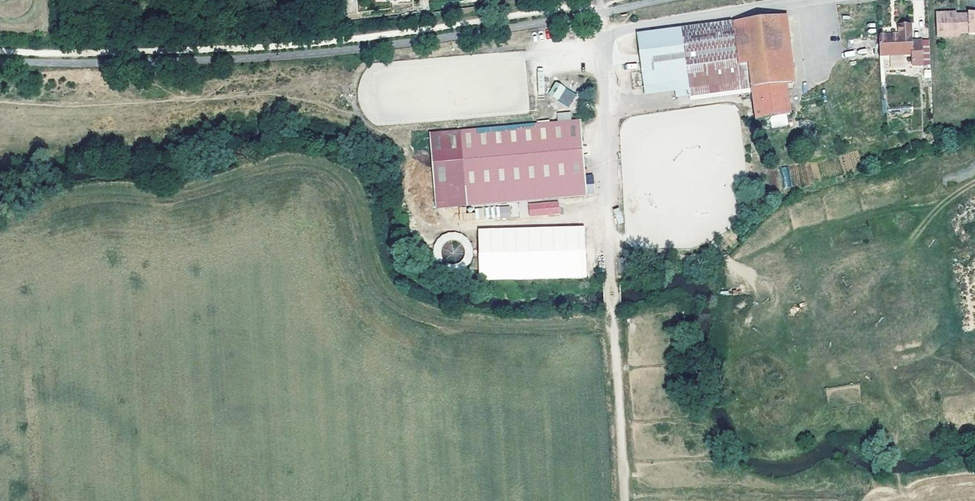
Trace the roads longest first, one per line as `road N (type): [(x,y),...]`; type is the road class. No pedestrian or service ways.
road 1 (track): [(625,500),(609,212)]
road 2 (residential): [(820,0),(603,31)]
road 3 (unclassified): [(609,212),(603,31)]

